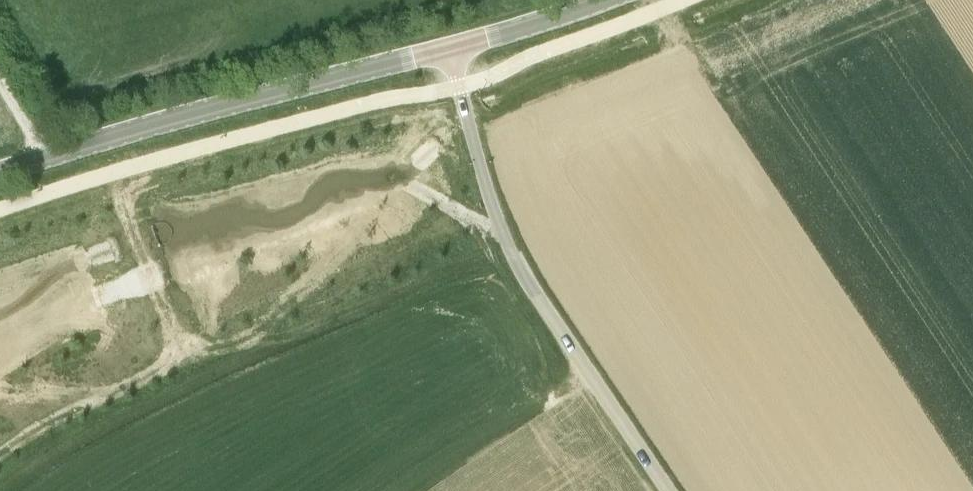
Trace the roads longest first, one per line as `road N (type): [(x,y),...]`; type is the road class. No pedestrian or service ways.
road 1 (unclassified): [(669,490),(526,280),(479,162),(450,44)]
road 2 (tertiary): [(0,171),(177,114),(450,44)]
road 3 (tertiary): [(450,44),(595,0)]

